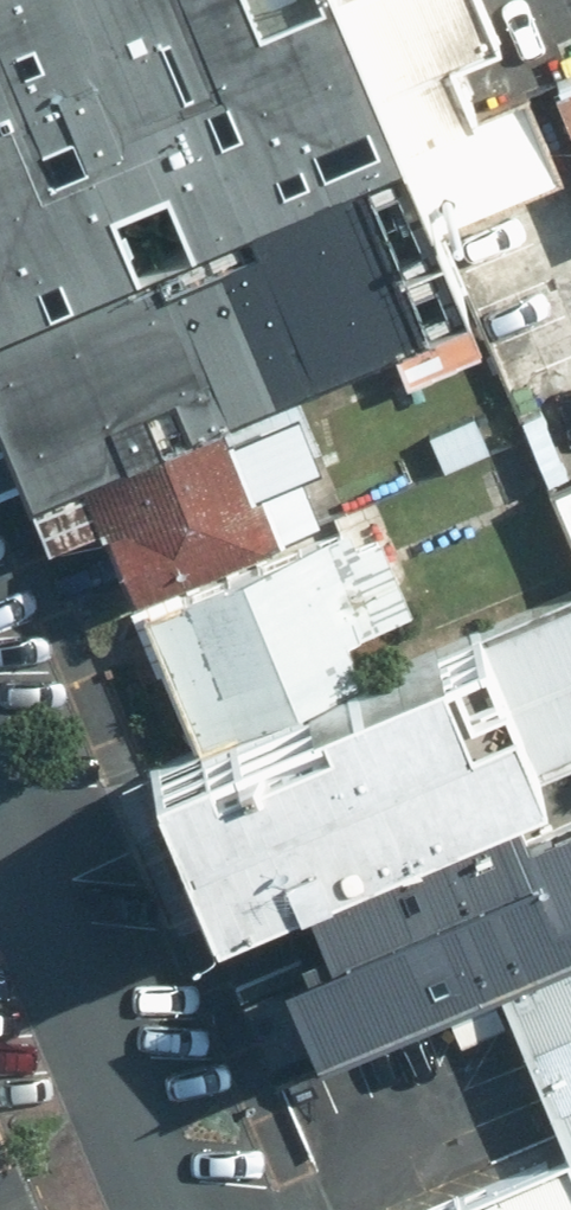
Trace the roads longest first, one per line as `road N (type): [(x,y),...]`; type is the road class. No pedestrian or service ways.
road 1 (unclassified): [(167,1209),(0,820)]

